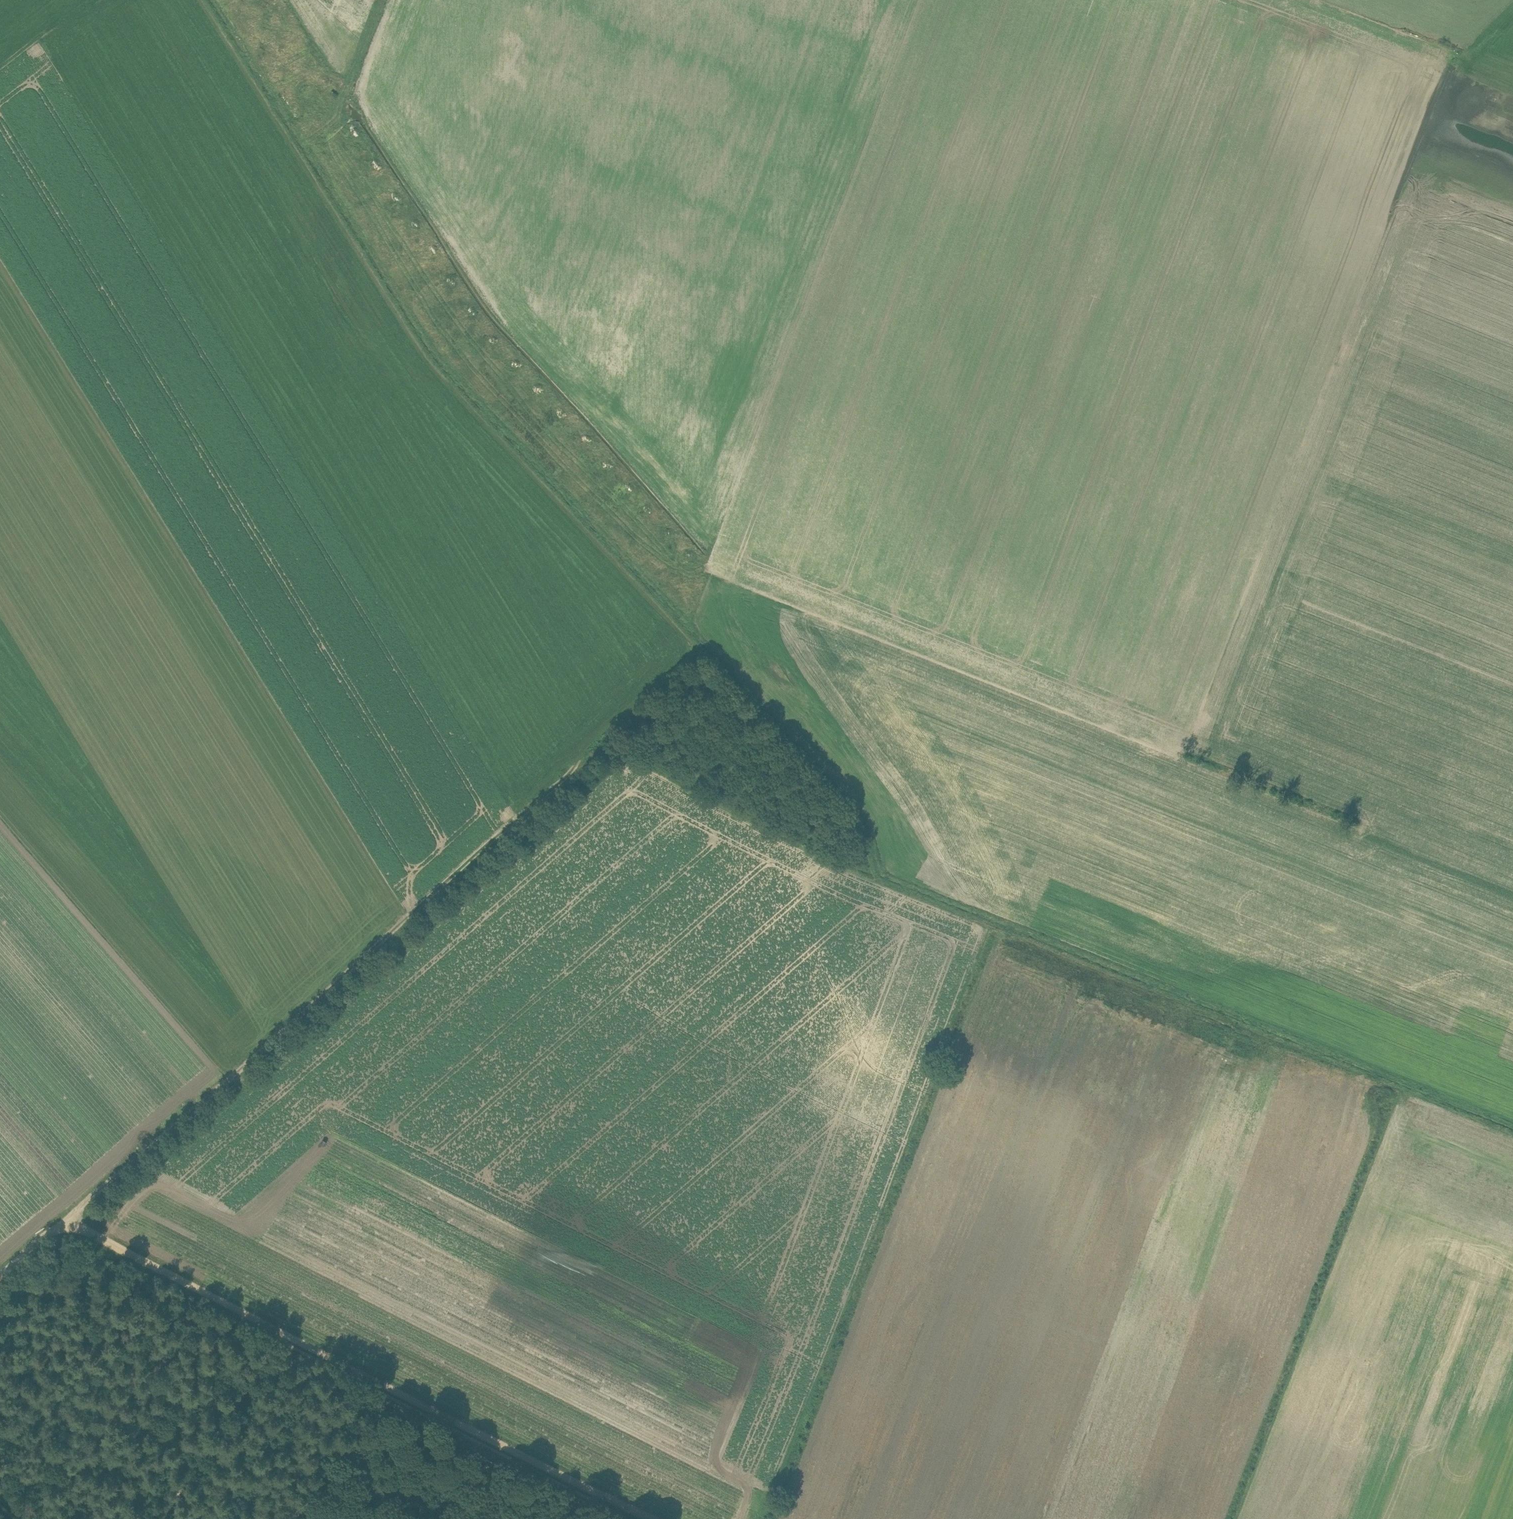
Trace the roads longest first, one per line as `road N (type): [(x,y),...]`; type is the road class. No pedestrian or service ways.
road 1 (track): [(597,750),(62,1226)]
road 2 (track): [(652,1518),(266,1326)]
road 3 (track): [(259,1338),(266,1326),(62,1226)]

